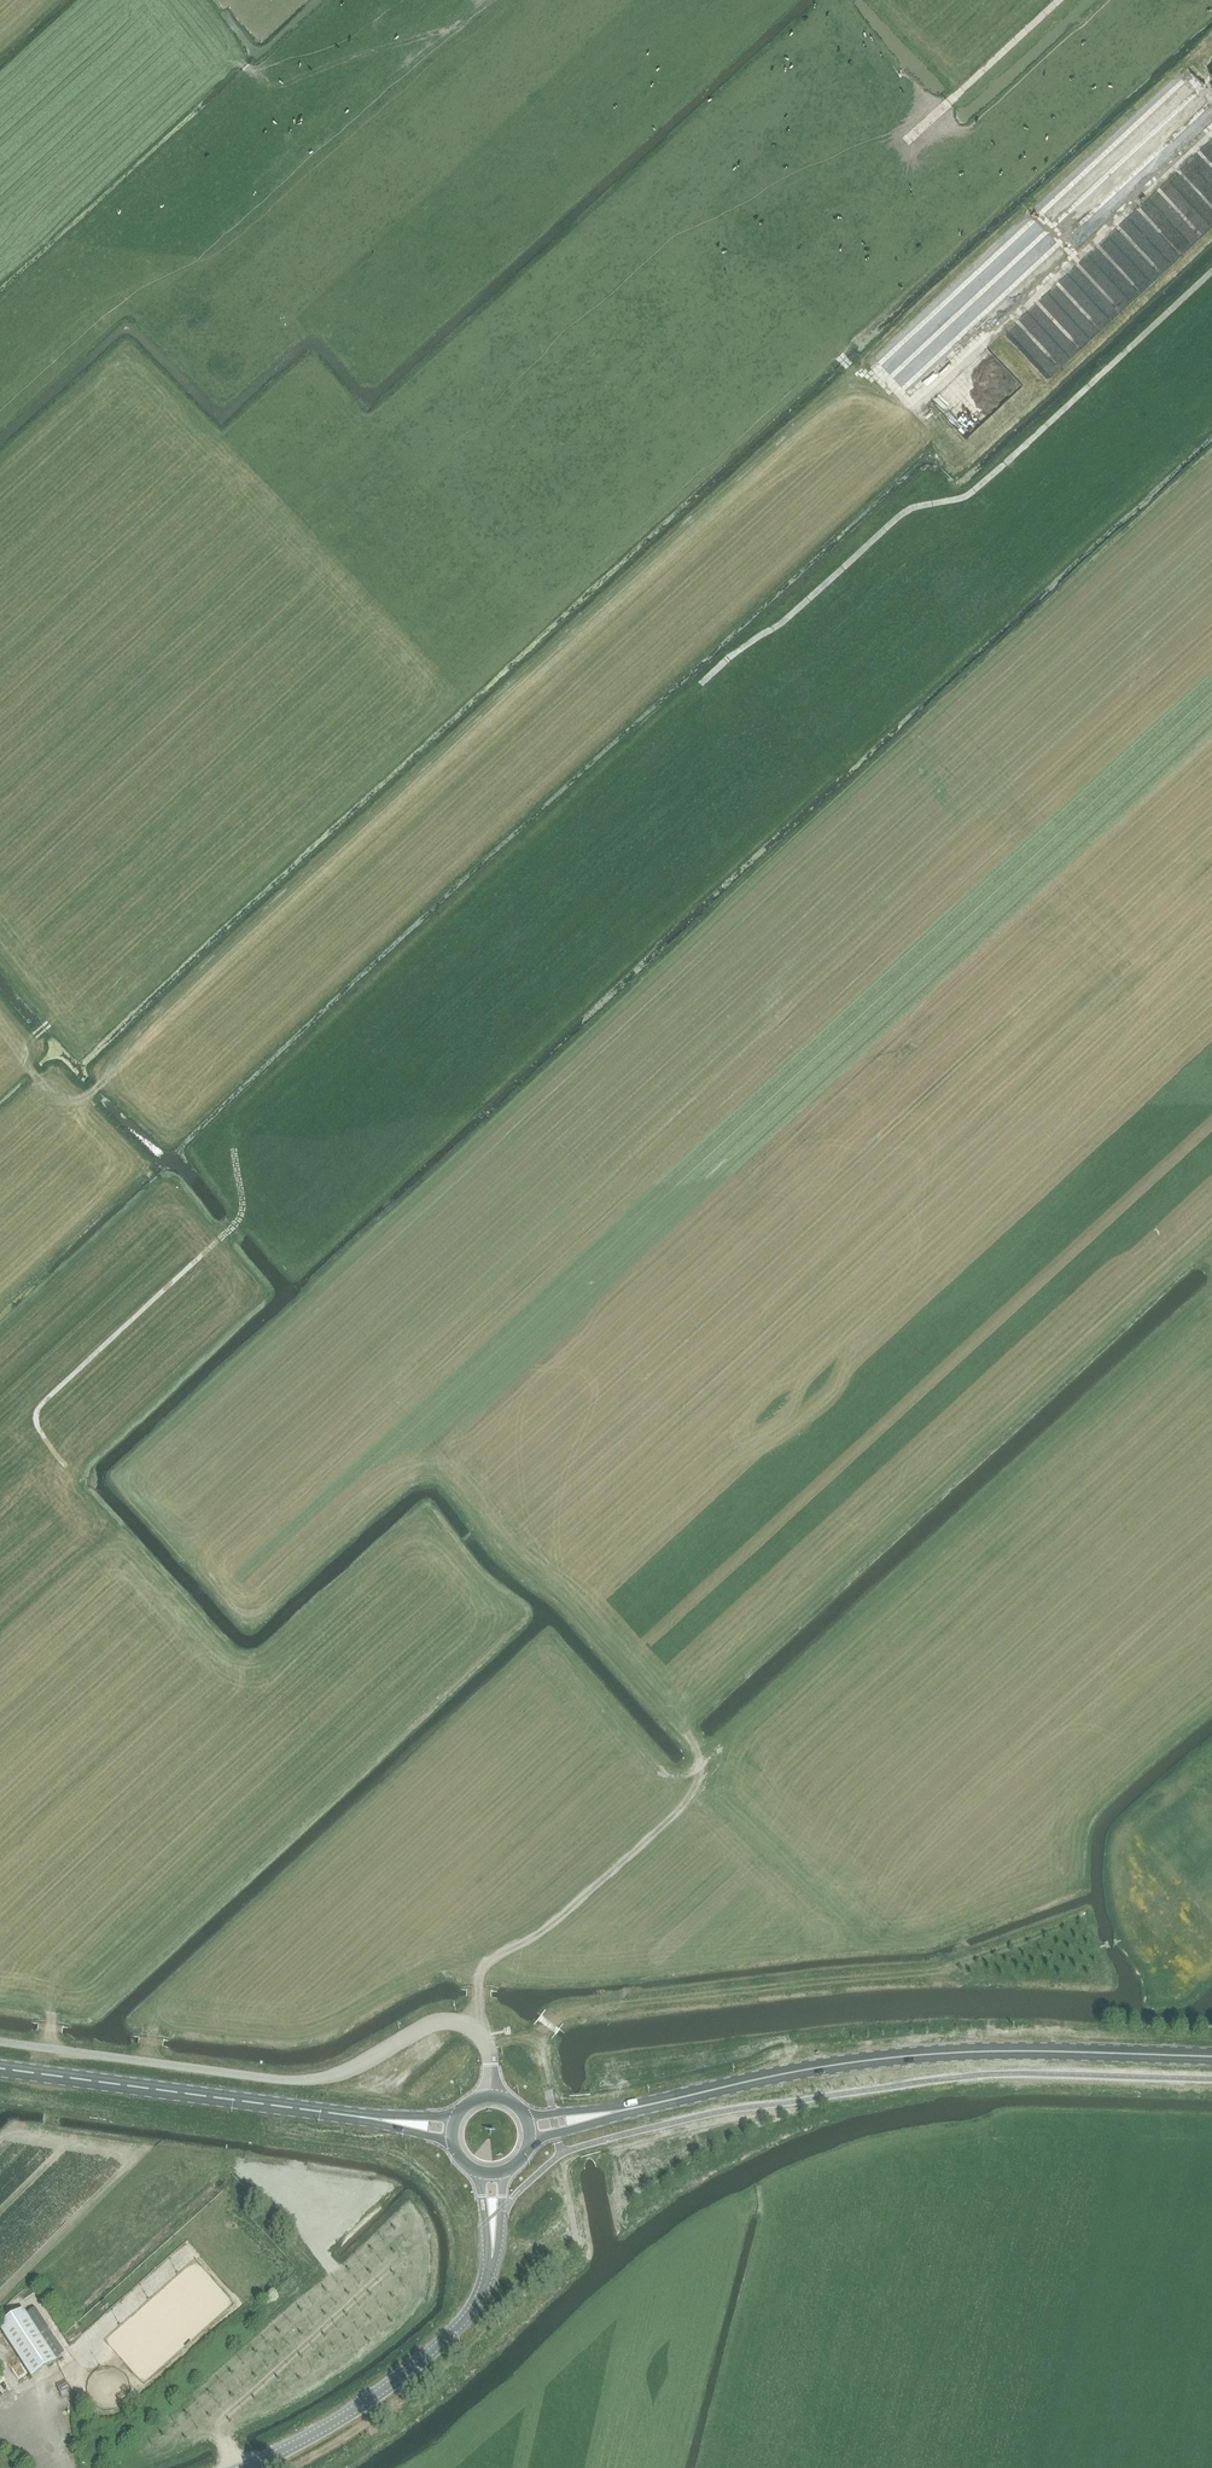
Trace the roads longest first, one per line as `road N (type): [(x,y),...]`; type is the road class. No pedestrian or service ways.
road 1 (track): [(249,1671),(76,1486),(37,1416),(243,1214),(233,1147),(241,1115),(701,684),(778,627),(905,511),(969,495),(993,476),(1211,275)]
road 2 (primary): [(1211,2056),(938,2053),(754,2078),(605,2113)]
road 3 (unclassified): [(493,2094),(485,2045),(448,2019),(340,2072),(301,2082),(0,2041)]
road 4 (primary): [(368,2118),(0,2069)]
road 5 (tertiary): [(246,2467),(365,2403),(465,2321),(484,2294),(493,2222)]

